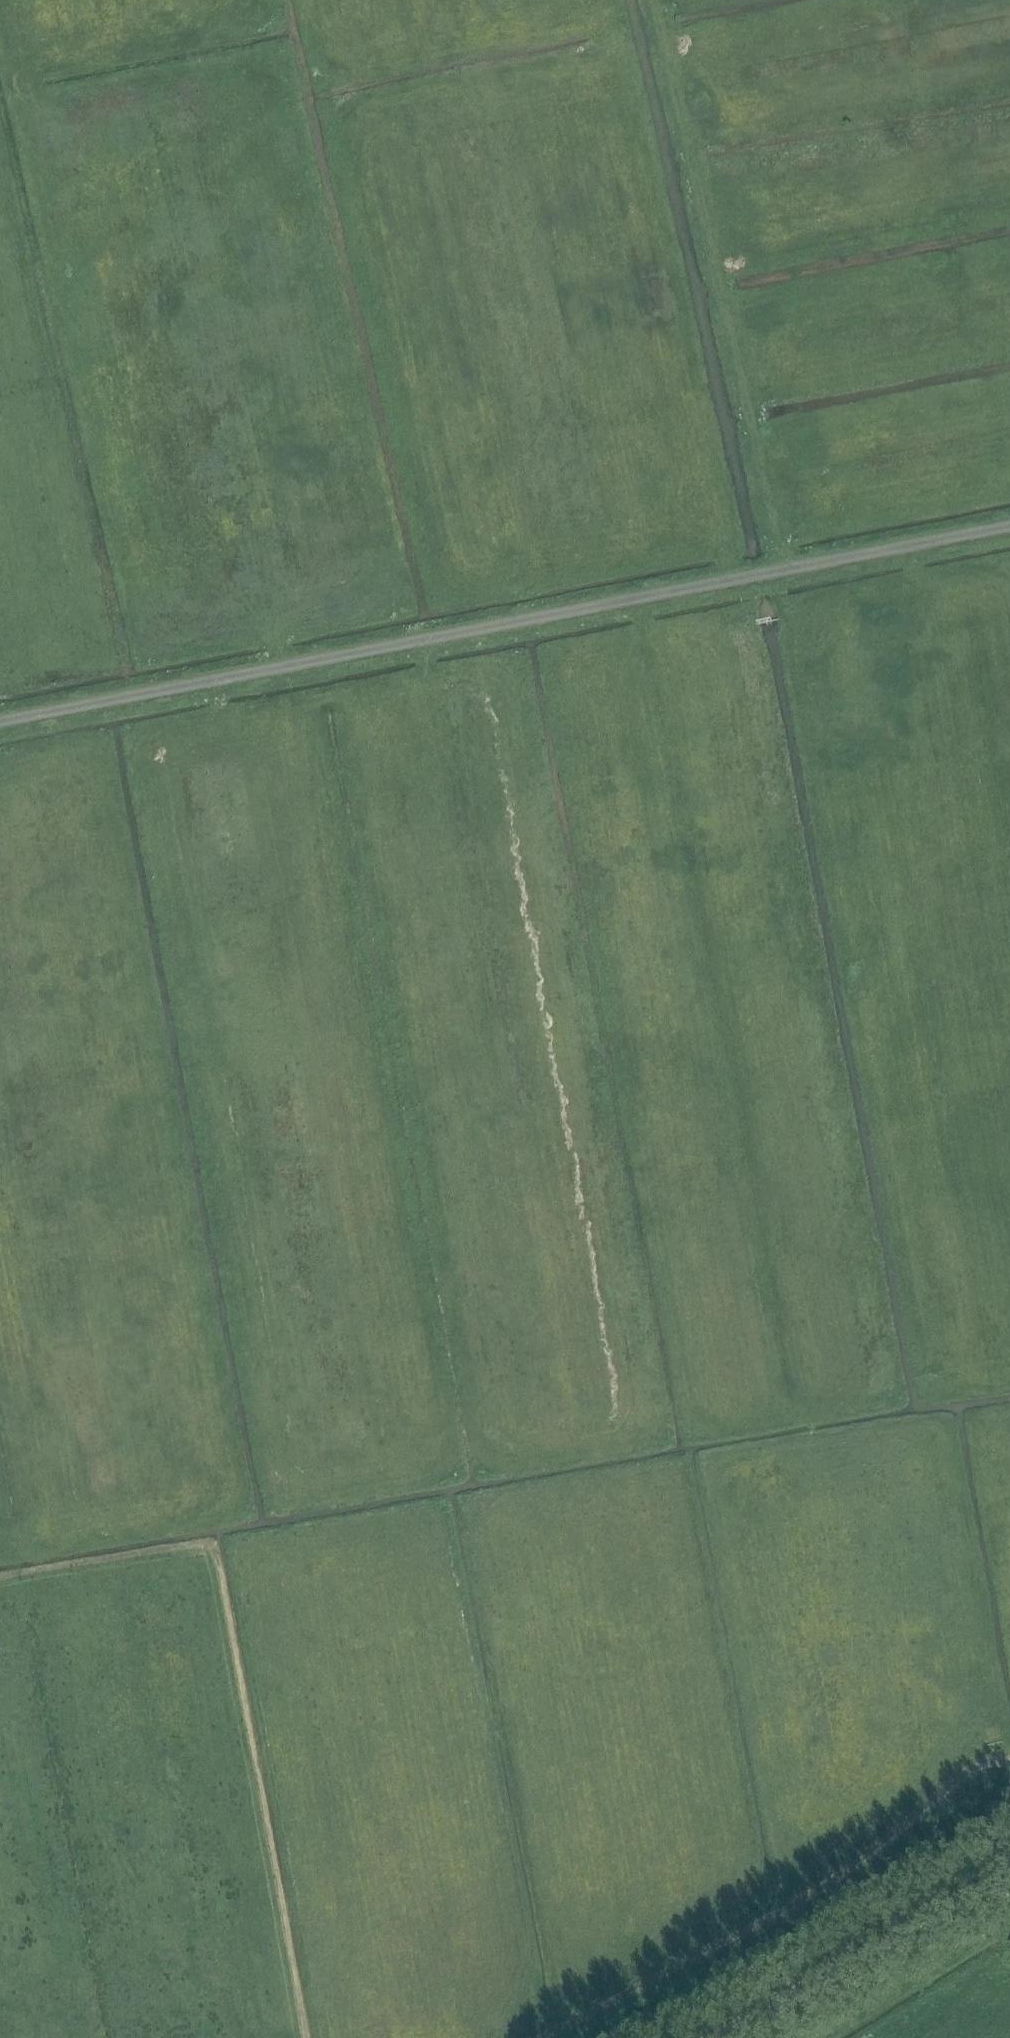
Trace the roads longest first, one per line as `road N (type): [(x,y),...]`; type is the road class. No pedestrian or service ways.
road 1 (unclassified): [(724,2037),(1009,1877)]

